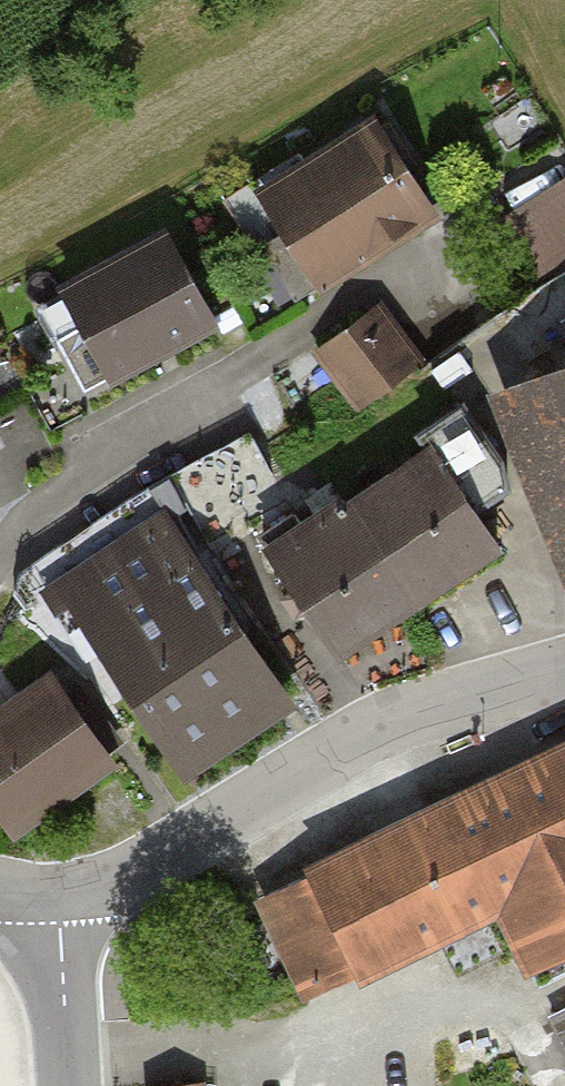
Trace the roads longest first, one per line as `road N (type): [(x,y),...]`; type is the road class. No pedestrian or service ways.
road 1 (unclassified): [(564,669),(444,701),(299,771),(113,890),(62,892)]
road 2 (unclassified): [(62,892),(71,1085)]

